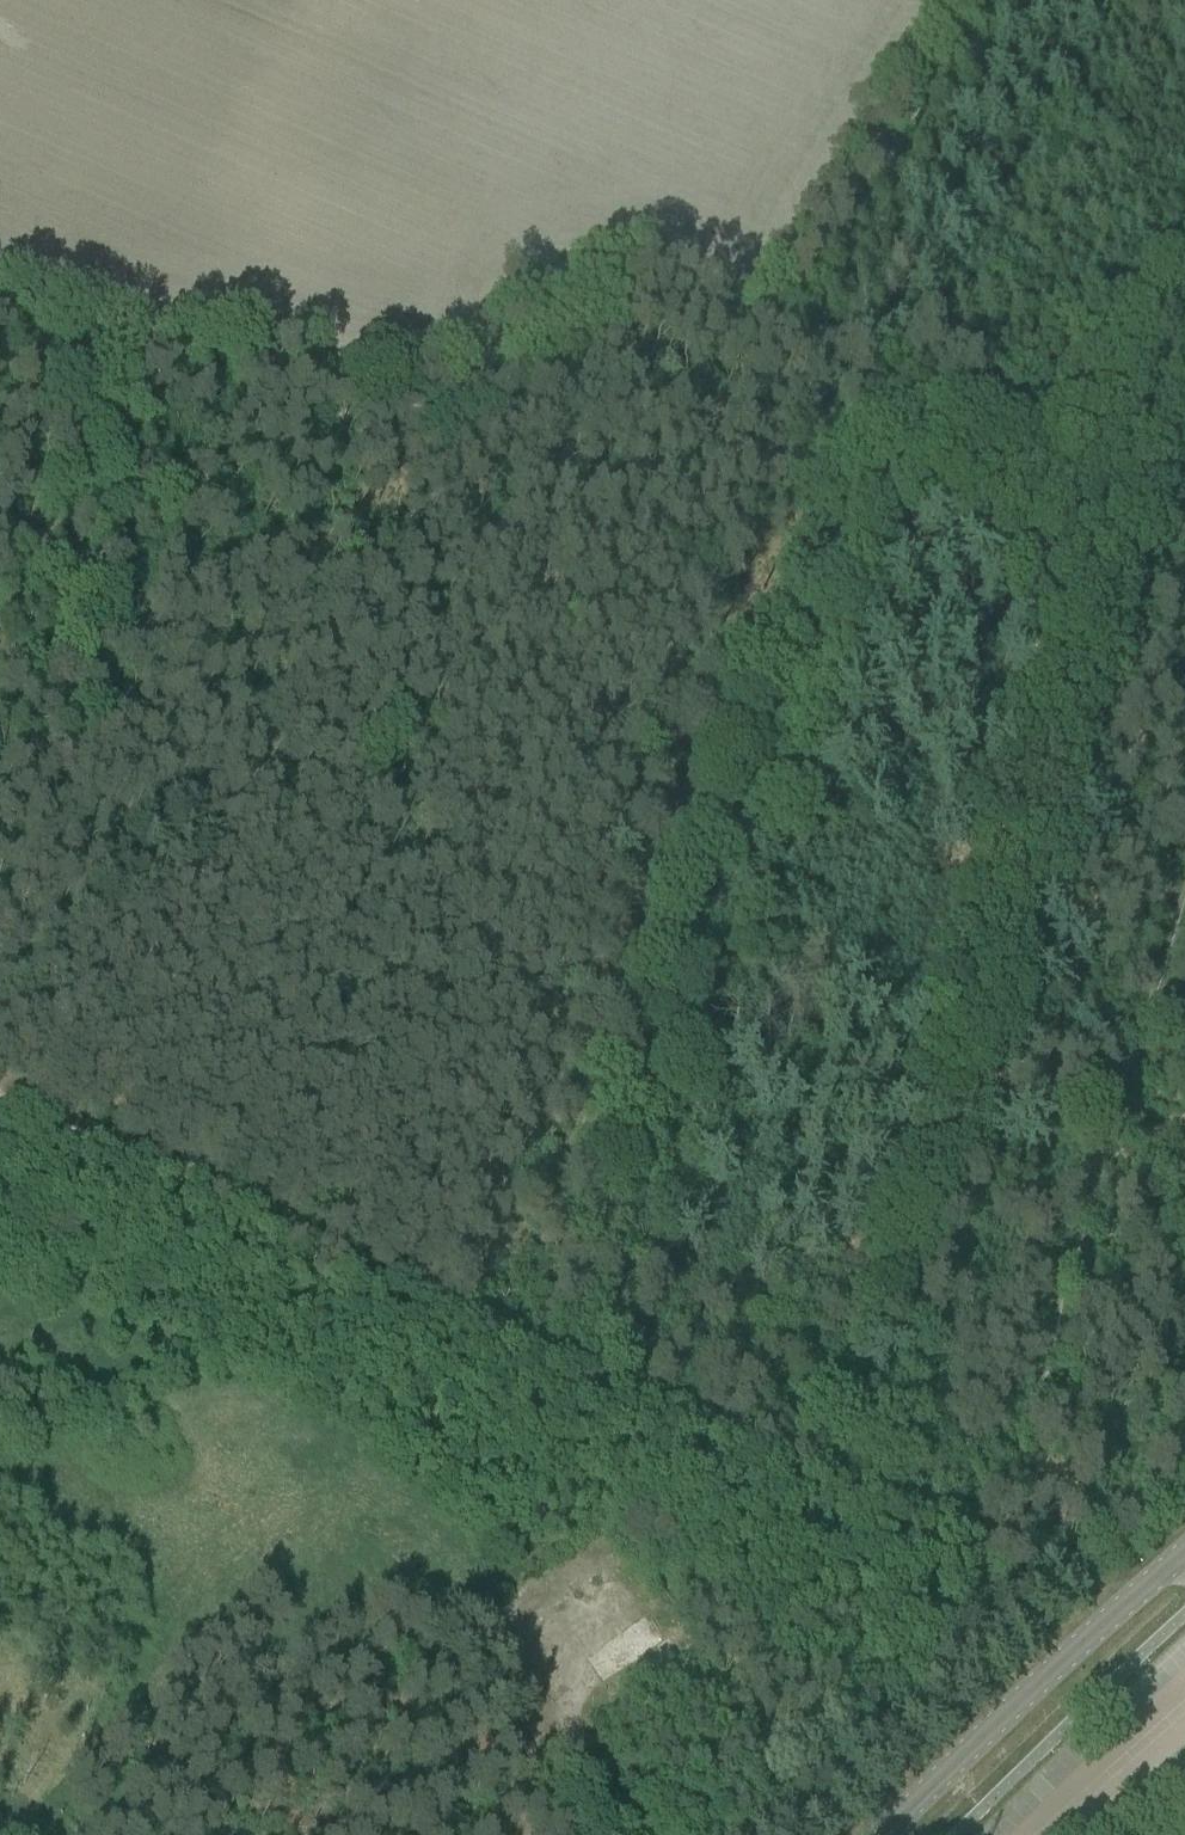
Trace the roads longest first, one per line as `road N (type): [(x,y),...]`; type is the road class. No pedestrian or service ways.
road 1 (tertiary): [(879,1834),(1184,1550)]
road 2 (track): [(0,579),(113,306)]

